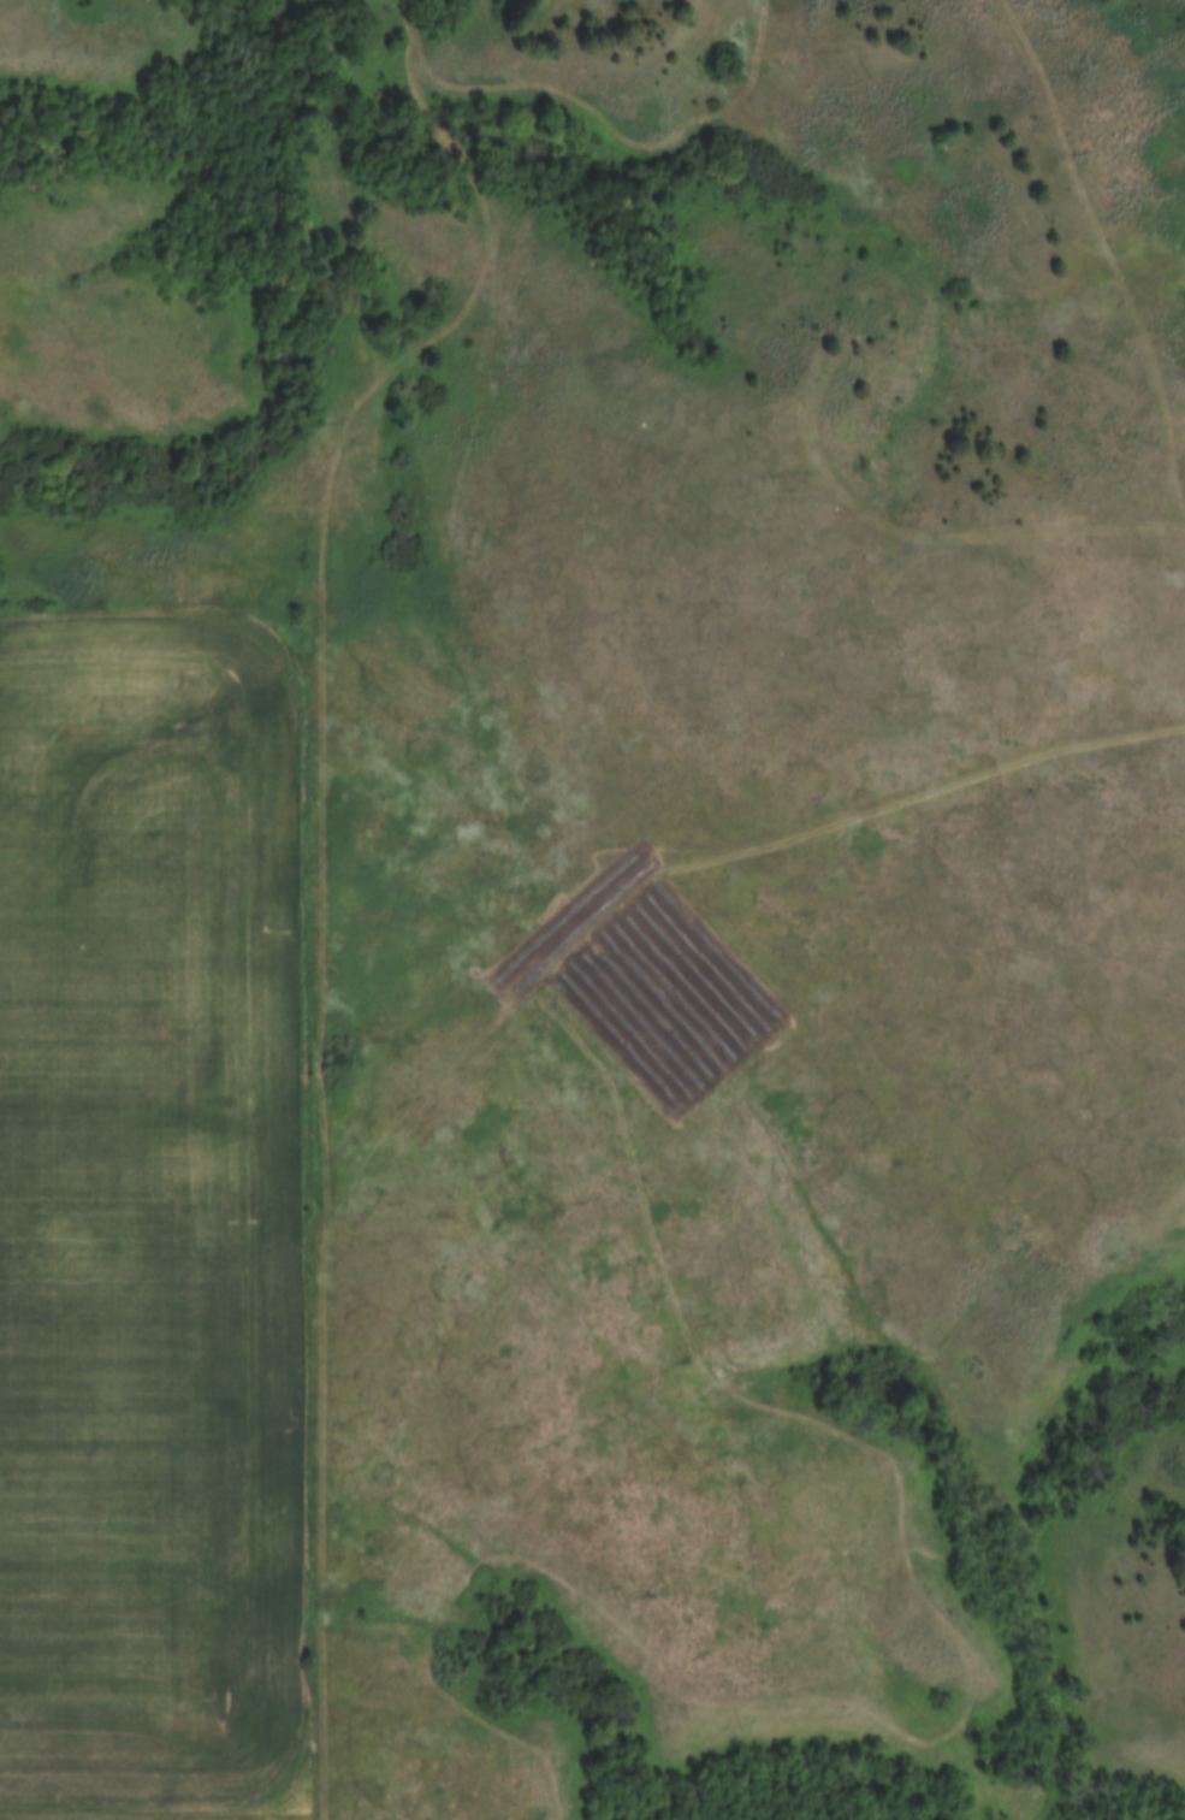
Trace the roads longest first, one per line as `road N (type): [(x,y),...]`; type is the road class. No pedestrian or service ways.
road 1 (track): [(810,821),(1018,761),(1184,724)]

